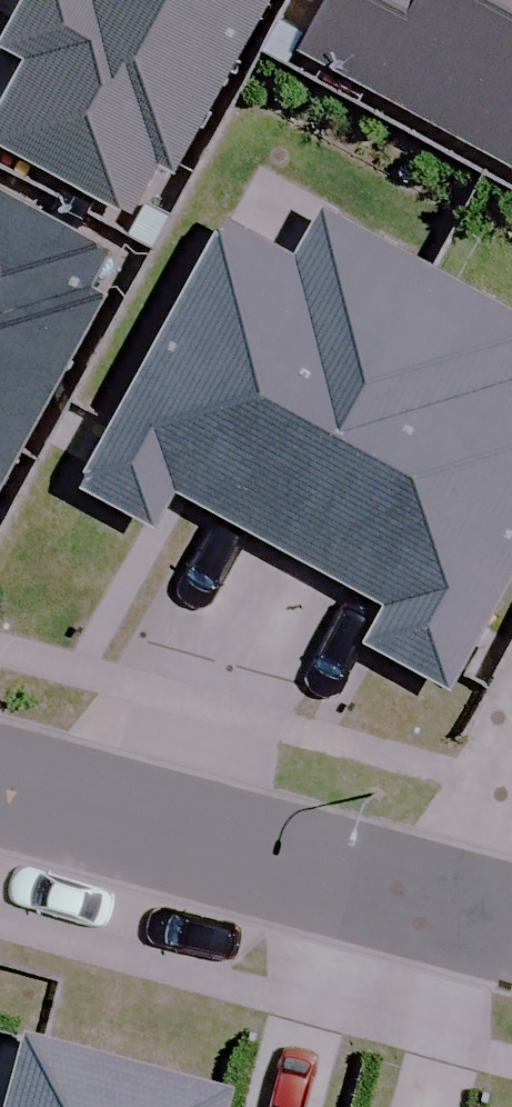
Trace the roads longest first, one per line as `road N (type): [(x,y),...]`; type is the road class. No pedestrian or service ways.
road 1 (residential): [(460,907),(0,784)]
road 2 (residential): [(460,907),(491,792),(511,752)]

